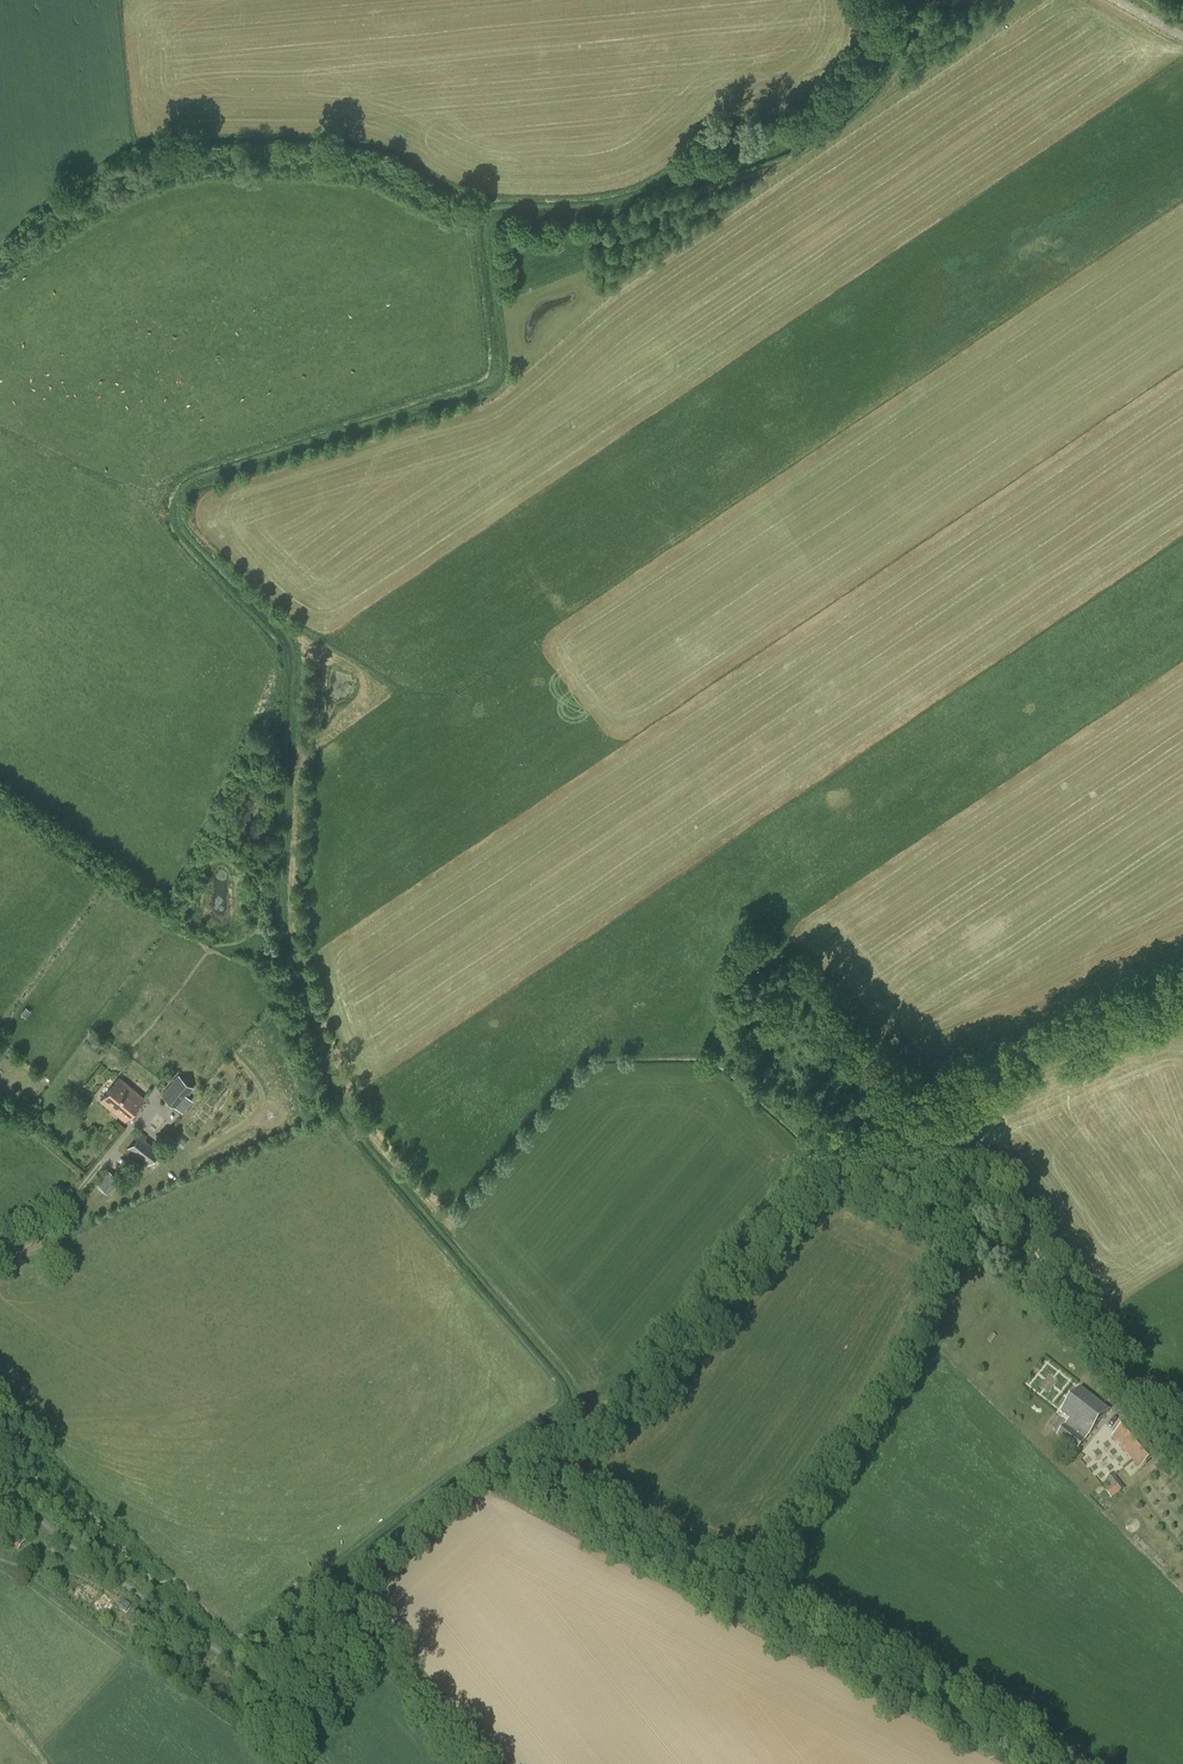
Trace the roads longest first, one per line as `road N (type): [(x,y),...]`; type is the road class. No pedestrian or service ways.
road 1 (unclassified): [(472,1486),(659,1371),(797,1220),(950,1090),(1182,984)]

